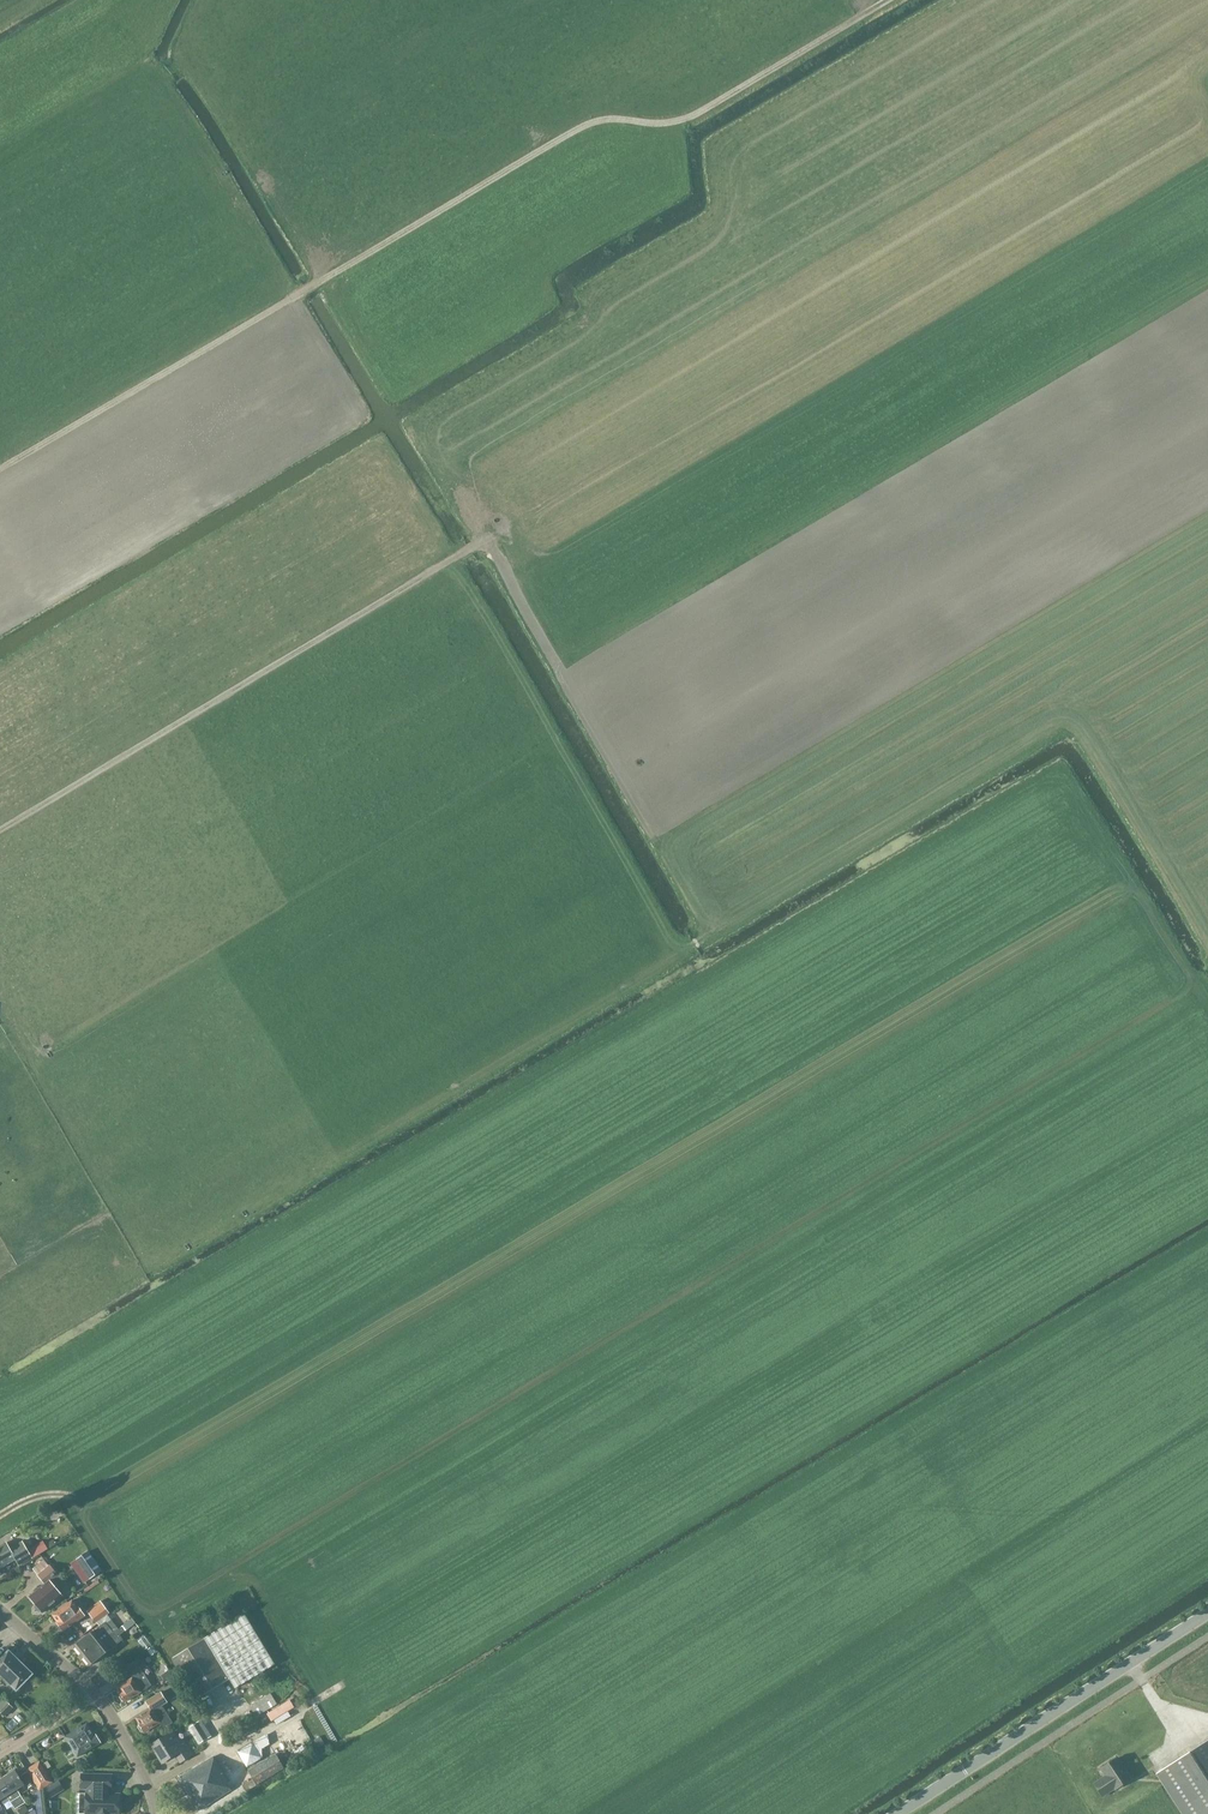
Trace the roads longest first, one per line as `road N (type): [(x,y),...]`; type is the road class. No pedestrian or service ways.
road 1 (tertiary): [(896,1813),(1207,1612)]
road 2 (unclassified): [(158,1813),(95,1692)]
road 3 (unclassified): [(95,1692),(0,1607)]

